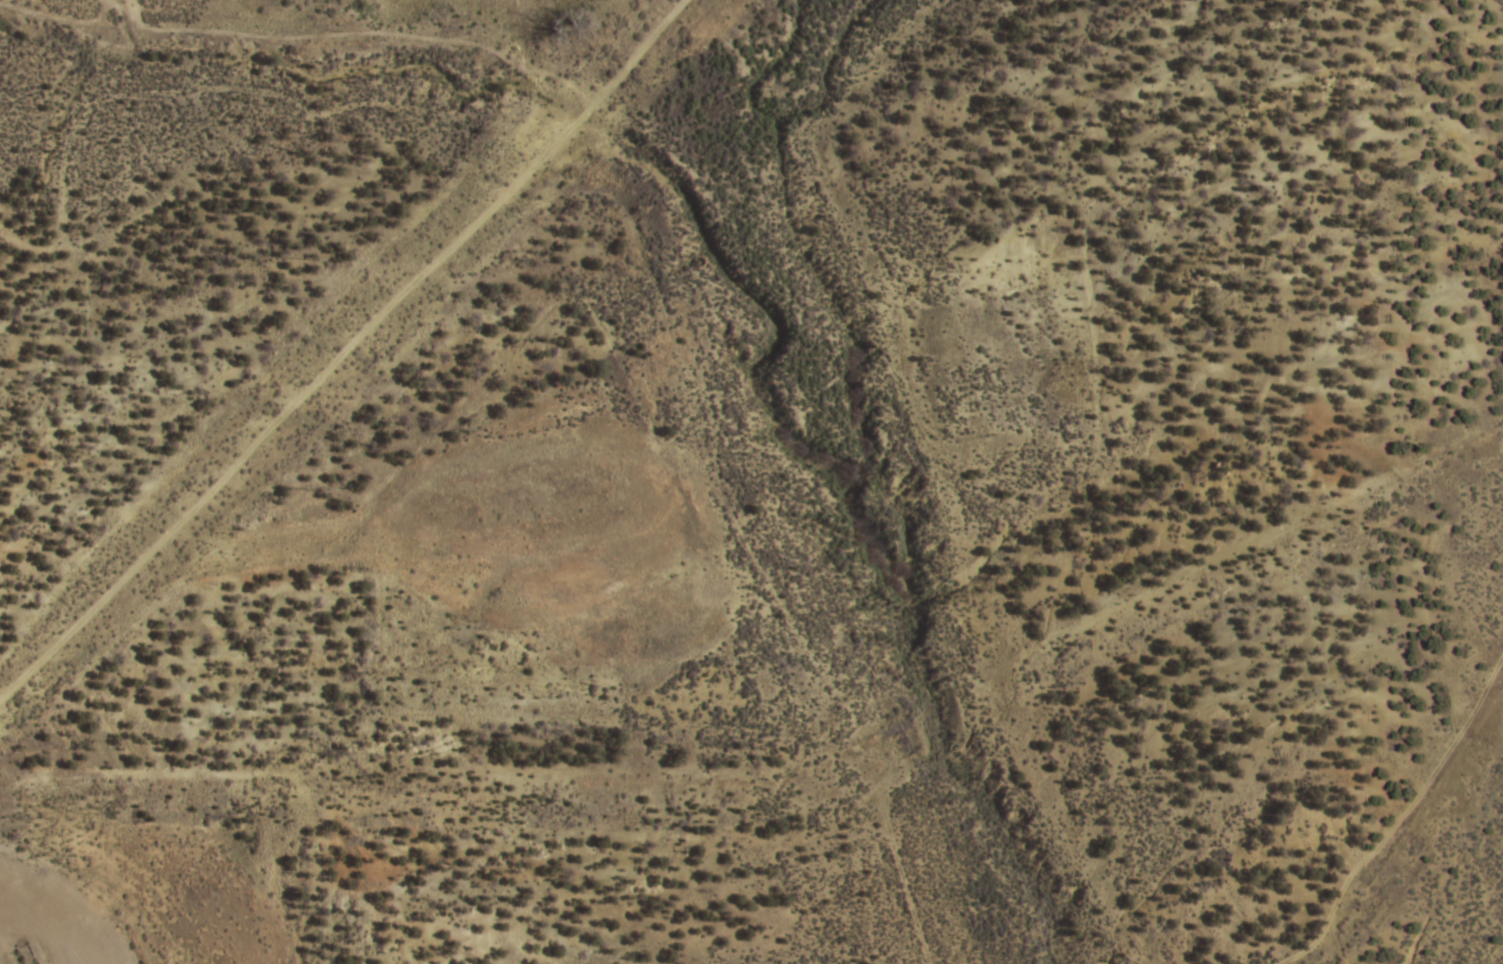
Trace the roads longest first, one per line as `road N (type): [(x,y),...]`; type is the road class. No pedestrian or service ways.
road 1 (residential): [(0,703),(686,0)]

